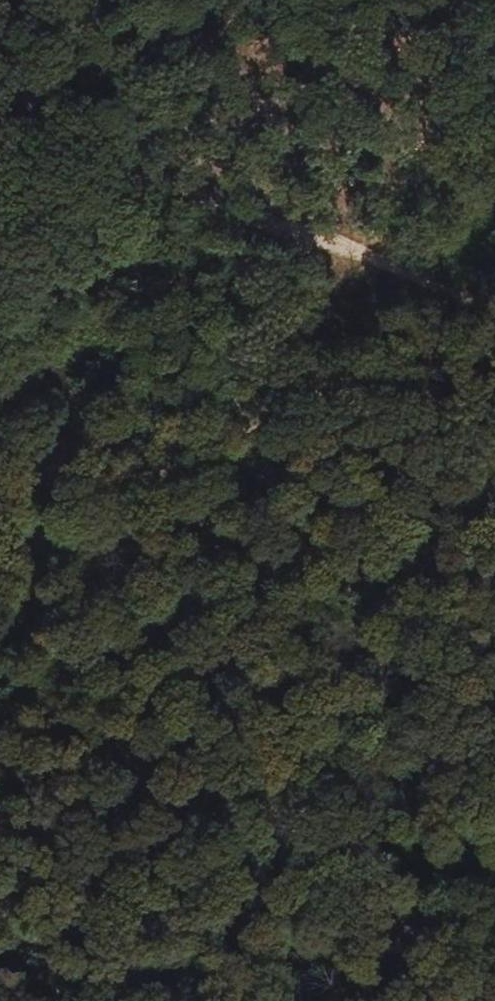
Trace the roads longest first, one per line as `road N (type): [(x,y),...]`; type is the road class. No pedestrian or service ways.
road 1 (track): [(0,144),(494,326)]

